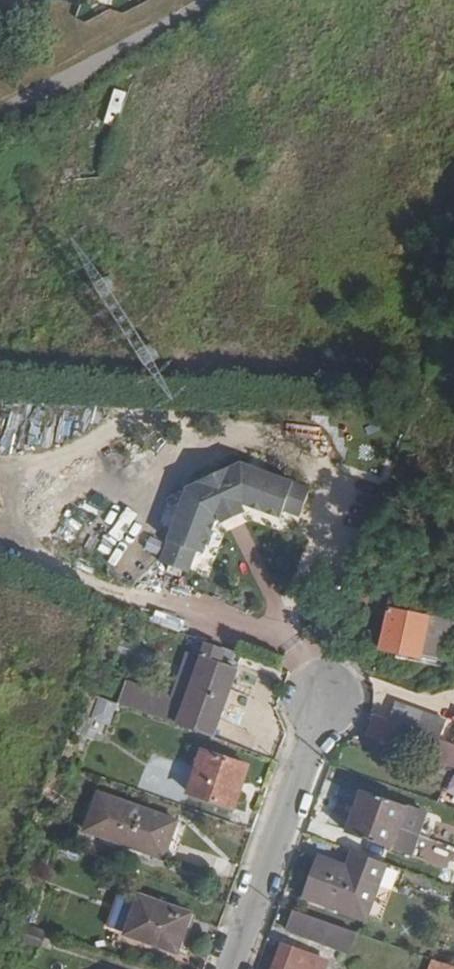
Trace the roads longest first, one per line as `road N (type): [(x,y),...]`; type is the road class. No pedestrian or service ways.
road 1 (residential): [(326,696),(230,968)]
road 2 (unclassified): [(214,0),(0,114)]

